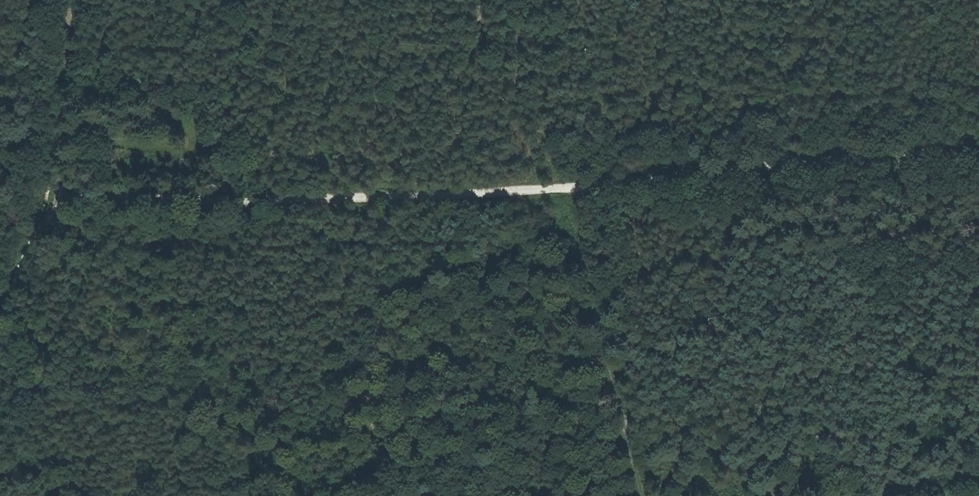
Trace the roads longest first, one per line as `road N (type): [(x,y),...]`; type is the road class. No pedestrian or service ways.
road 1 (track): [(0,327),(43,227),(80,199),(433,199),(978,150)]
road 2 (track): [(574,191),(644,495)]
road 3 (track): [(78,0),(57,210)]

